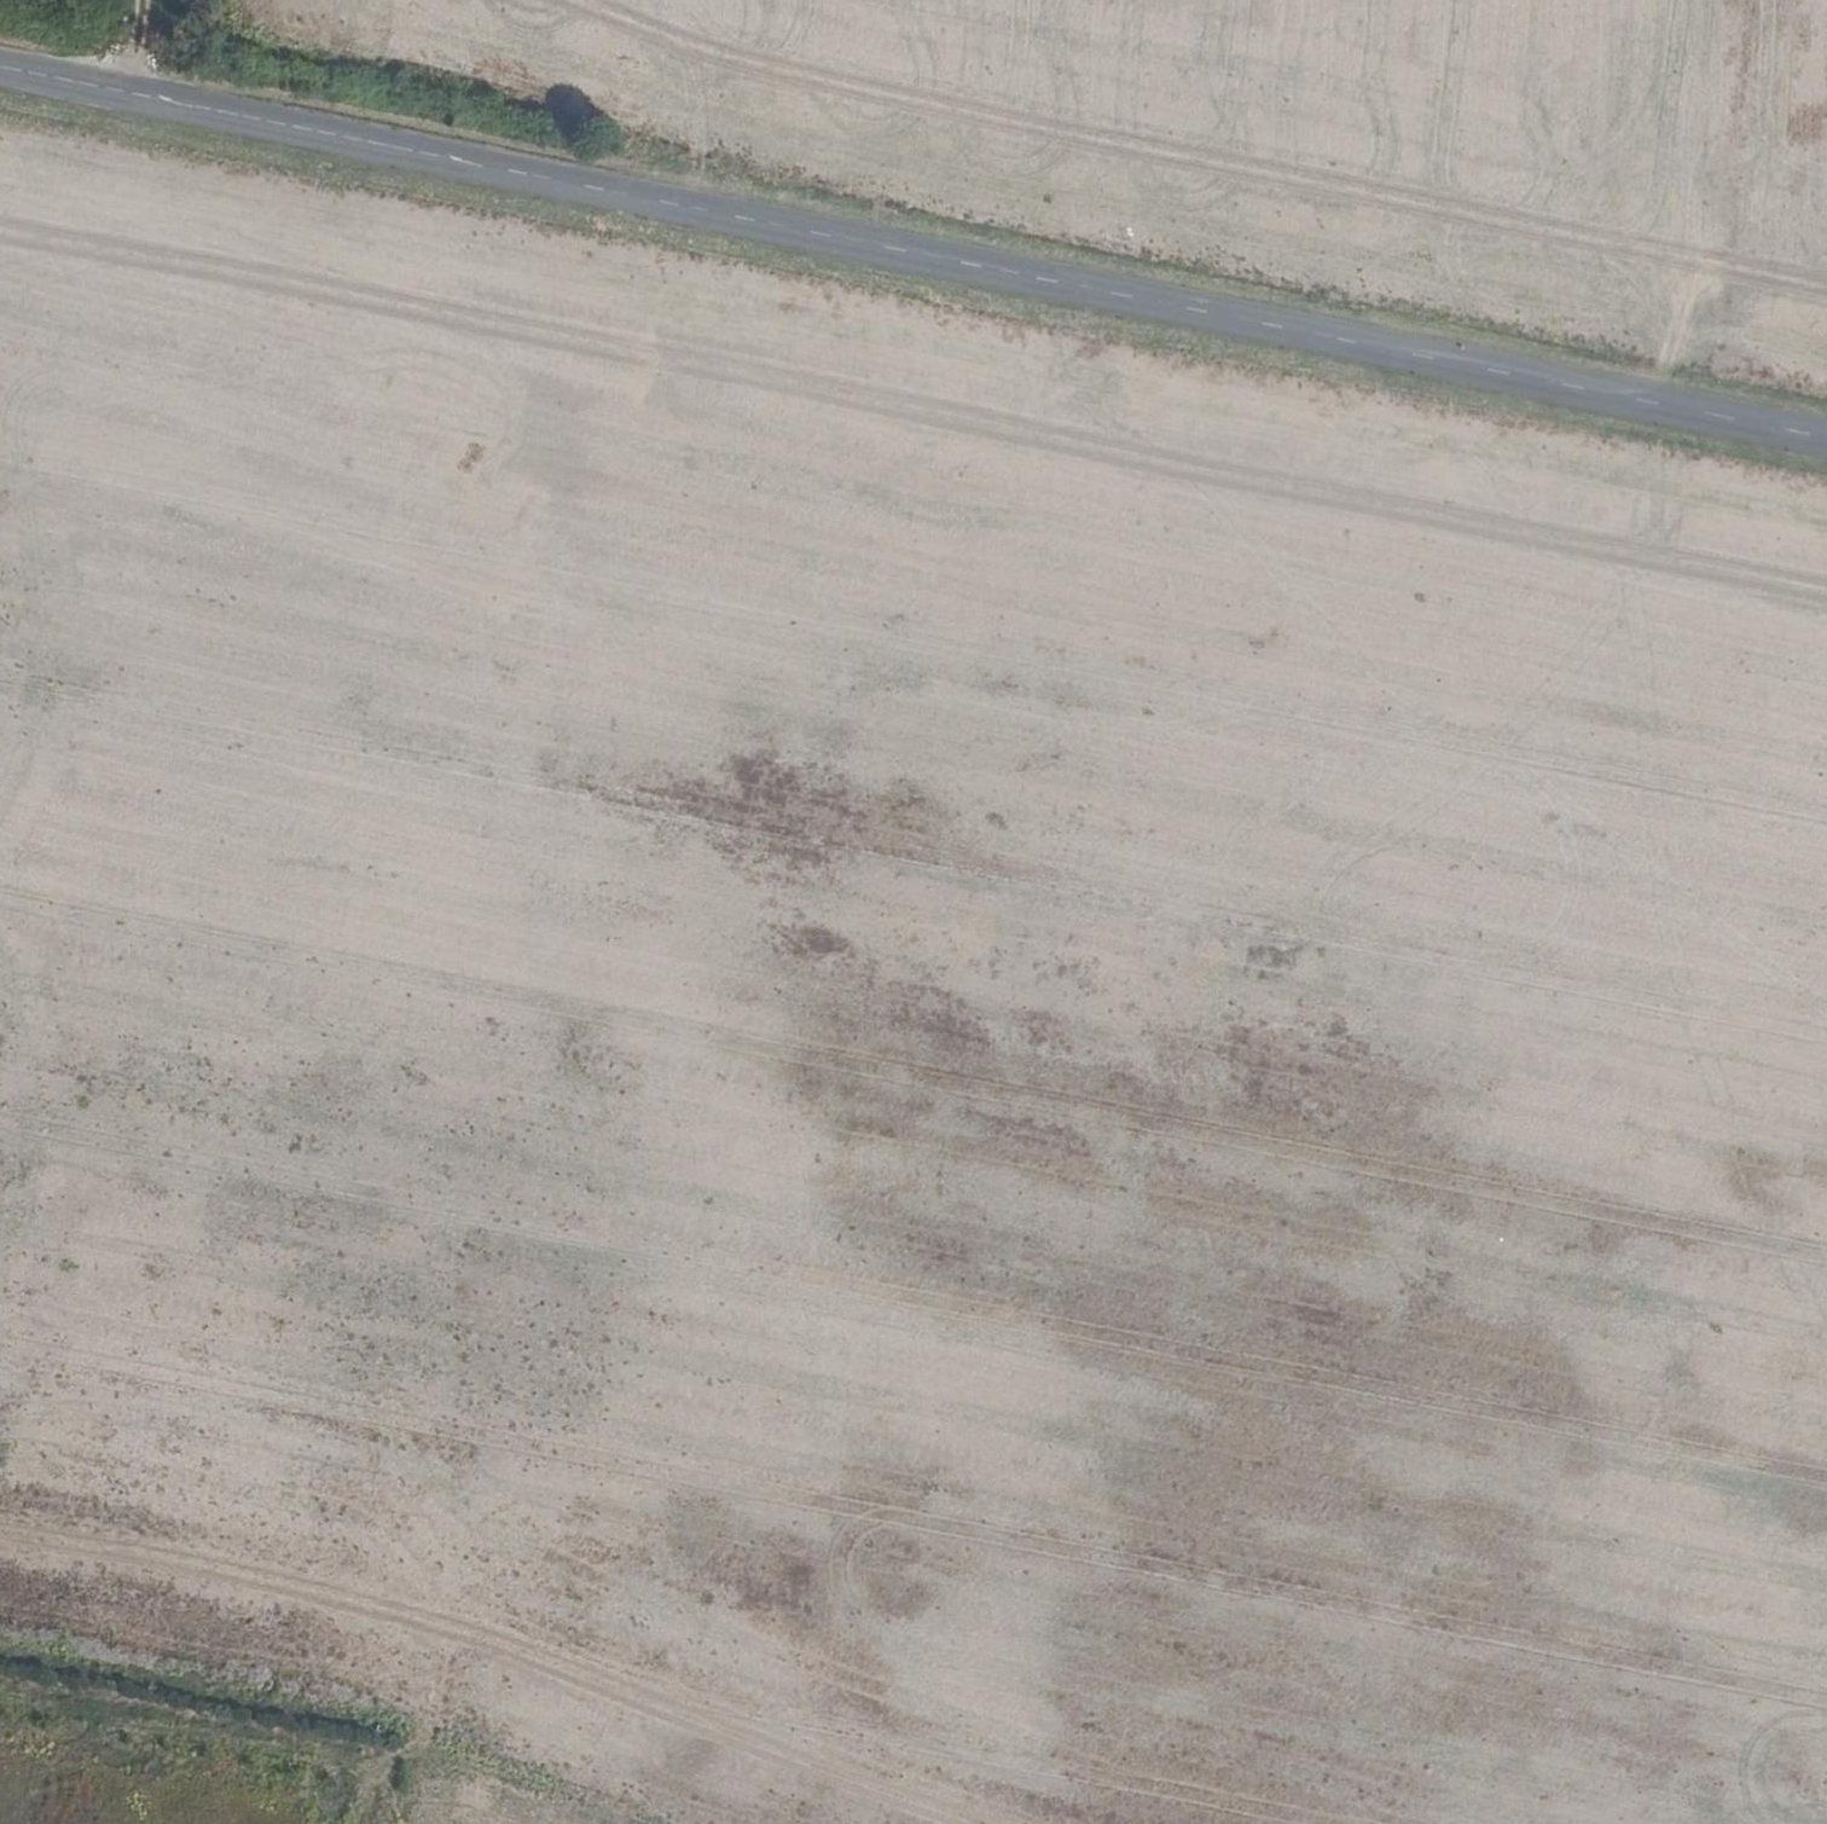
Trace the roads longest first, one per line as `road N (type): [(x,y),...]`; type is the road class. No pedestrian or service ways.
road 1 (tertiary): [(1826,438),(0,68)]
road 2 (track): [(336,1823),(419,1736),(662,1823)]
road 3 (track): [(0,1729),(315,1823)]

